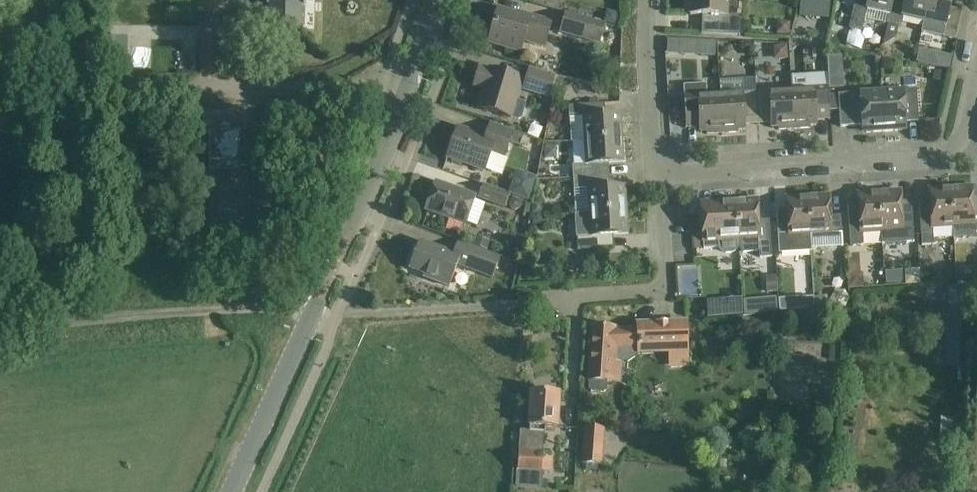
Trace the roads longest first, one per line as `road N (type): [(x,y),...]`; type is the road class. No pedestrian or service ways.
road 1 (tertiary): [(237,491),(382,161),(437,0)]
road 2 (residential): [(658,178),(914,166),(958,155),(976,87)]
road 3 (residential): [(553,306),(665,296),(658,178)]
road 4 (residential): [(658,178),(657,0)]

